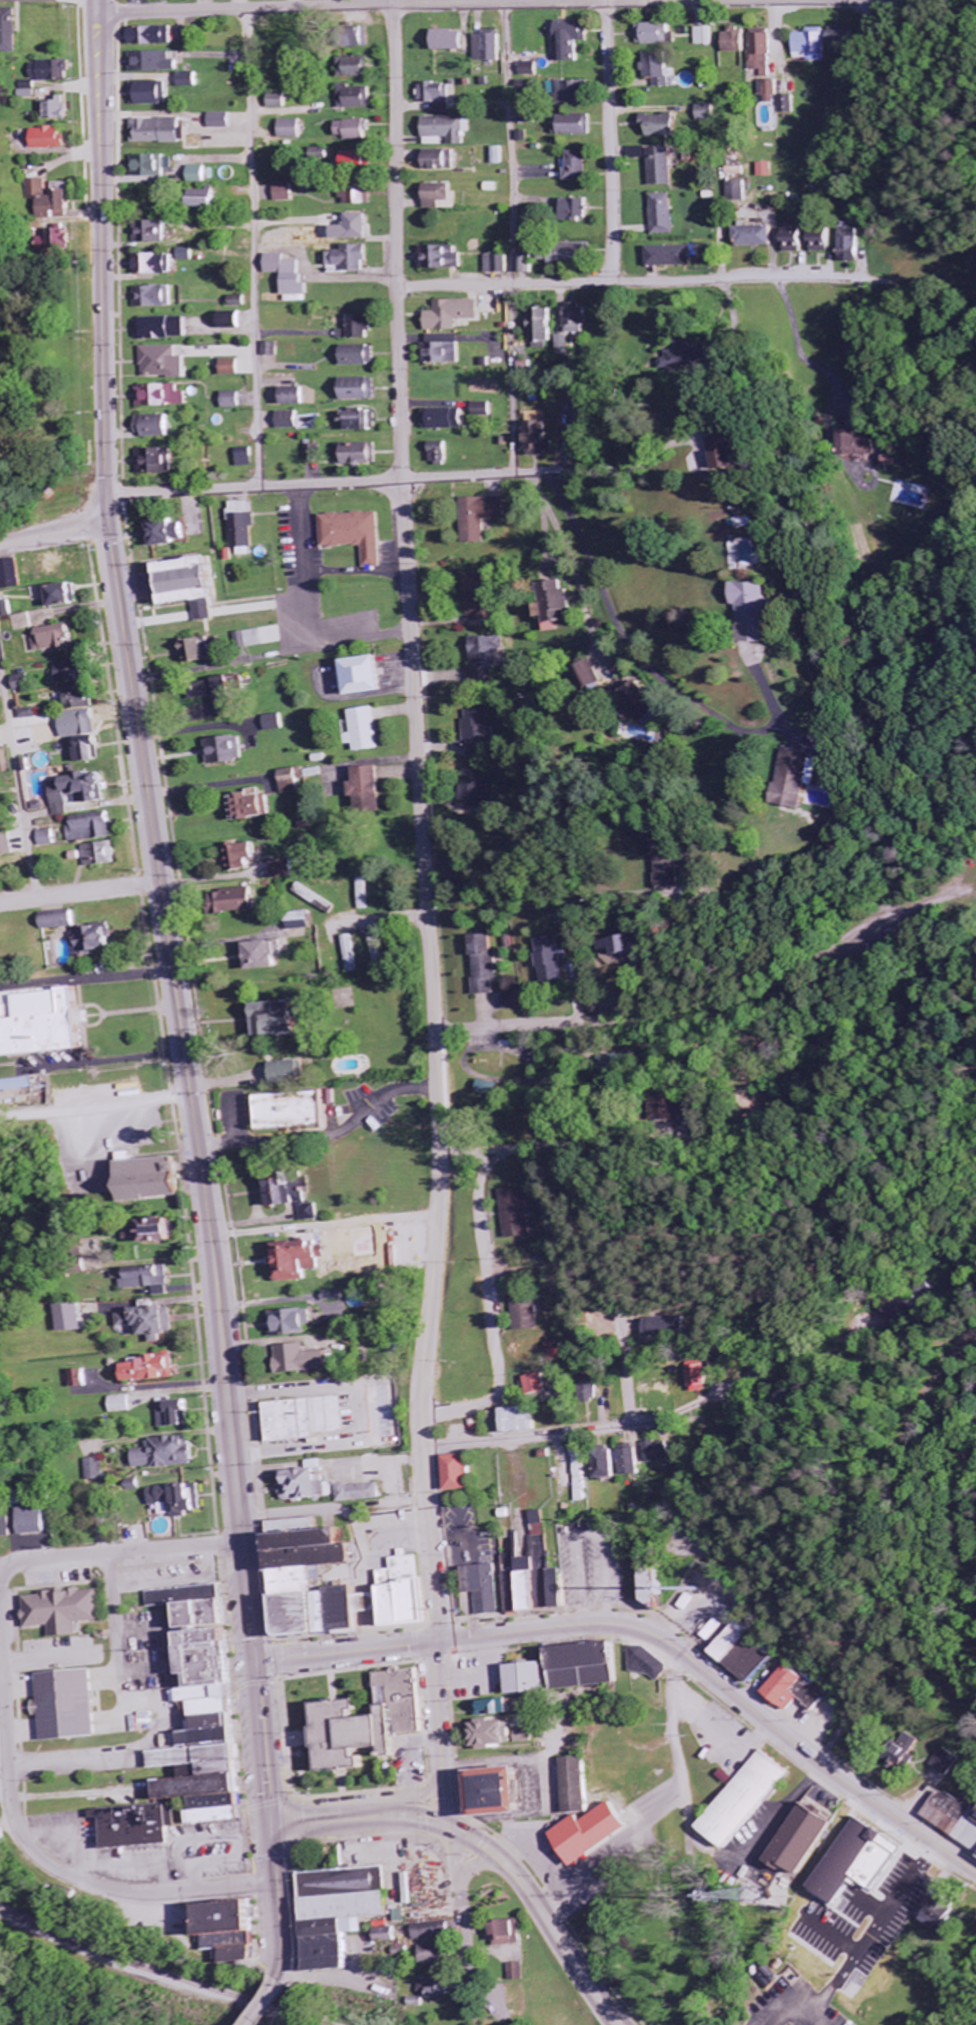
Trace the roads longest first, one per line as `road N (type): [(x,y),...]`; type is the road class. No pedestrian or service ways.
road 1 (primary): [(275,1828),(210,1224),(107,497),(97,0)]
road 2 (tertiary): [(975,1872),(837,1777),(696,1662),(637,1629),(587,1625),(259,1663)]
road 3 (residential): [(97,10),(849,1)]
road 4 (residential): [(437,1229),(440,1110),(401,480)]
road 5 (residential): [(453,1829),(436,1677),(442,1609),(424,1417),(437,1229)]
road 6 (residential): [(401,480),(390,8)]
road 7 (residential): [(397,288),(859,281)]
road 8 (residential): [(107,497),(564,472)]
road 9 (primary): [(275,1828),(403,1817),(473,1838),(535,1894),(630,2024)]
road 10 (residential): [(426,1450),(661,1420),(769,1379)]
road 11 (residential): [(424,1417),(484,1405),(500,1391),(480,1211),(482,1151)]
road 12 (residential): [(60,1870),(34,1849),(16,1809),(0,1590)]
road 13 (residential): [(608,4),(610,283)]
road 14 (residential): [(440,1152),(700,1145)]
road 15 (residential): [(0,1563),(247,1540)]
road 16 (residential): [(212,1245),(358,1228),(437,1229)]
road 17 (residential): [(281,1883),(145,1895),(60,1870)]
road 18 (residential): [(473,1992),(453,1829)]
road 19 (residential): [(0,904),(162,882)]
road 20 (residential): [(436,1033),(596,1024)]
road 21 (primary): [(285,1982),(275,1828)]

